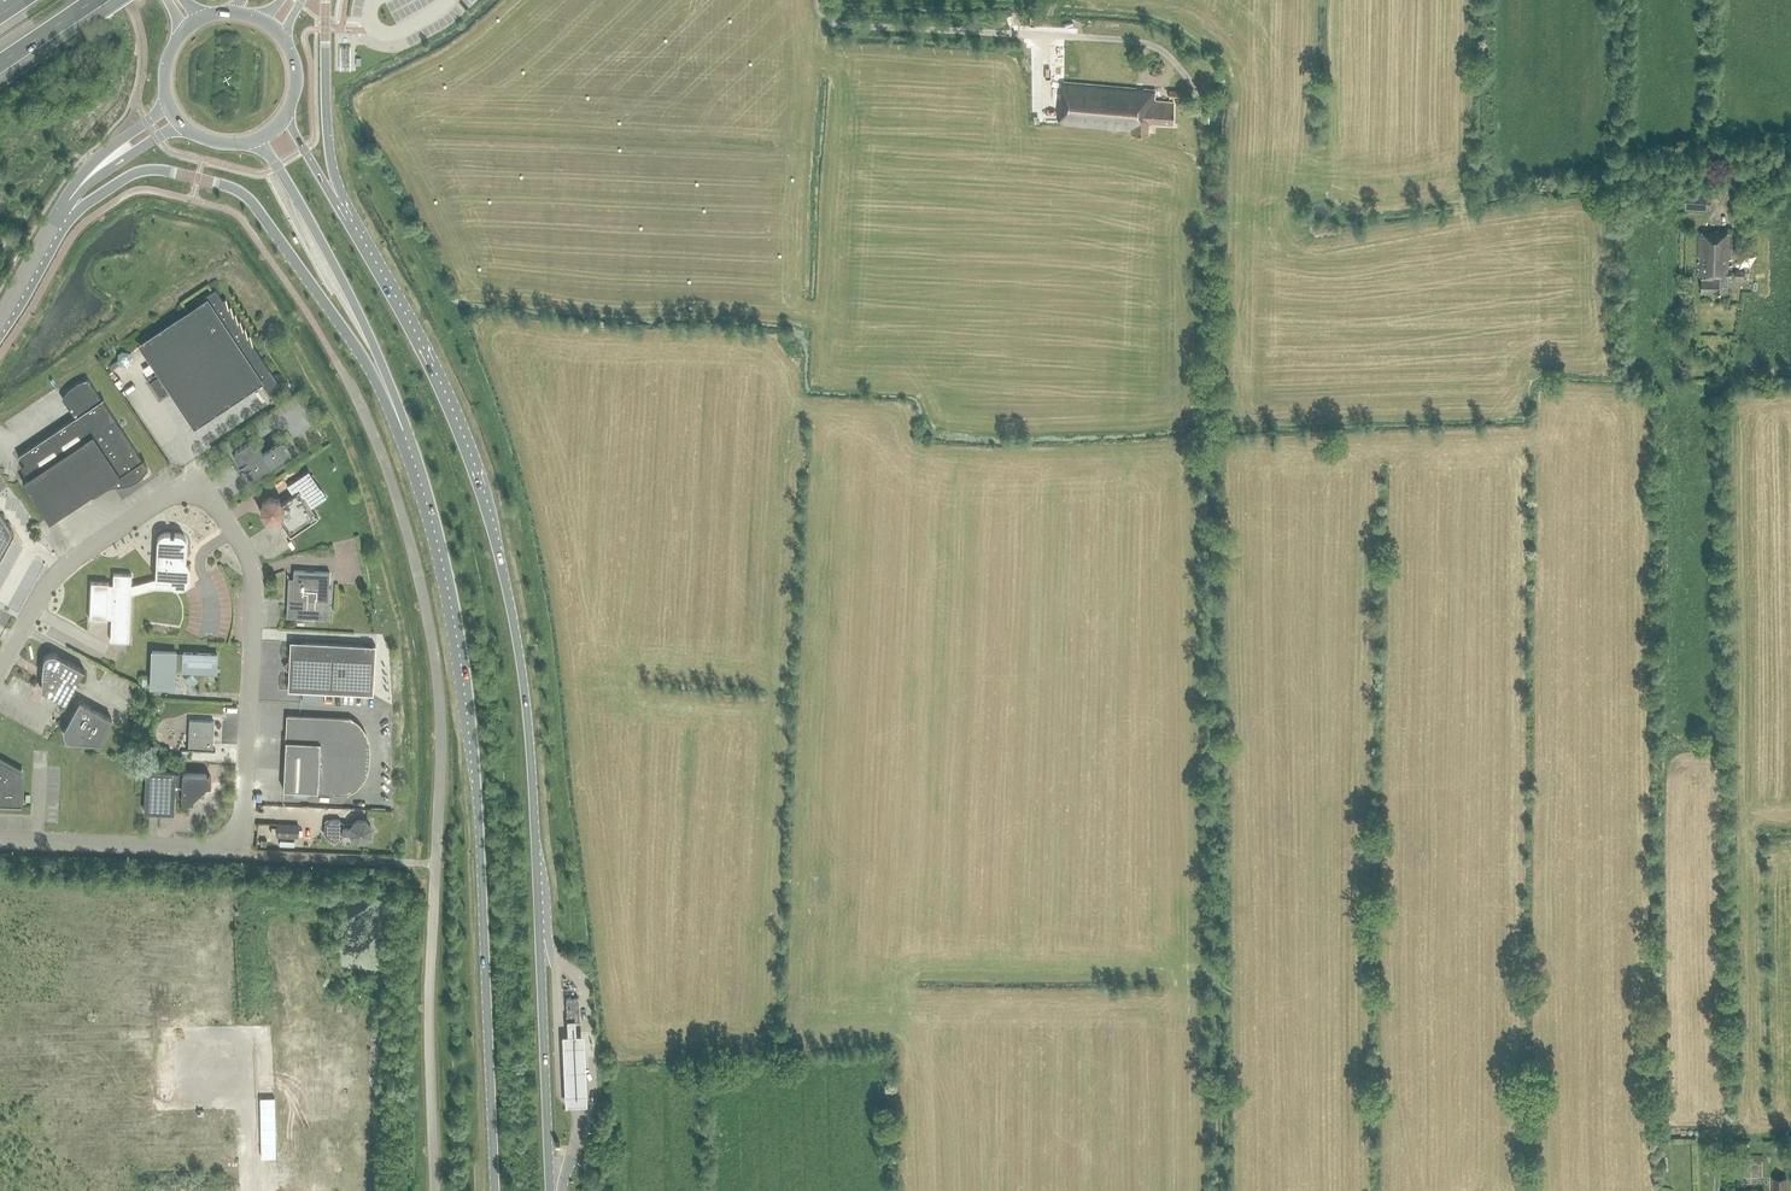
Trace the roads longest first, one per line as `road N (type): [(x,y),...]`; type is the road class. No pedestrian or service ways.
road 1 (track): [(1220,1190),(1208,121),(1176,62),(1141,43),(1047,39)]
road 2 (primary): [(550,1190),(528,722),(506,582),(451,417),(337,205)]
road 3 (primary): [(407,429),(441,538),(469,696),(496,1190)]
road 4 (unclassified): [(251,556),(239,851),(0,835)]
road 5 (primary): [(58,218),(145,171),(239,192),(407,429)]
road 6 (unclassified): [(0,670),(48,578),(69,556),(177,485),(200,484),(251,556)]
road 7 (primary): [(258,140),(338,272),(407,429)]
road 8 (primary): [(337,205),(325,0)]

